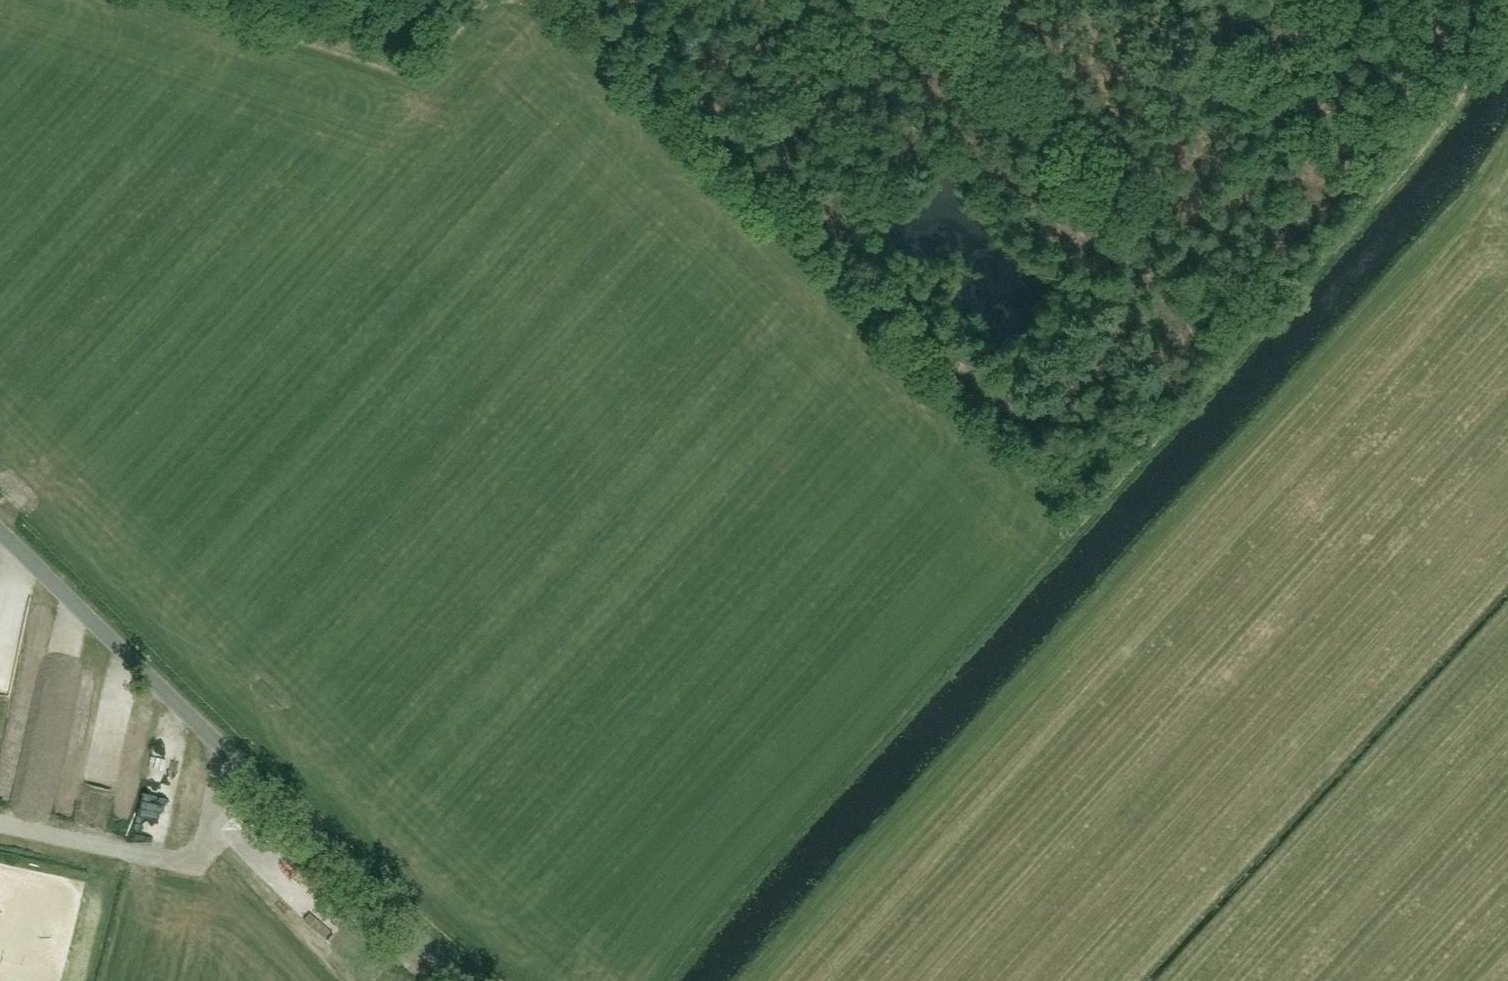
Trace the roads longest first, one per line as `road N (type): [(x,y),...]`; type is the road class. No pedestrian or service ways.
road 1 (unclassified): [(461,980),(0,530)]

